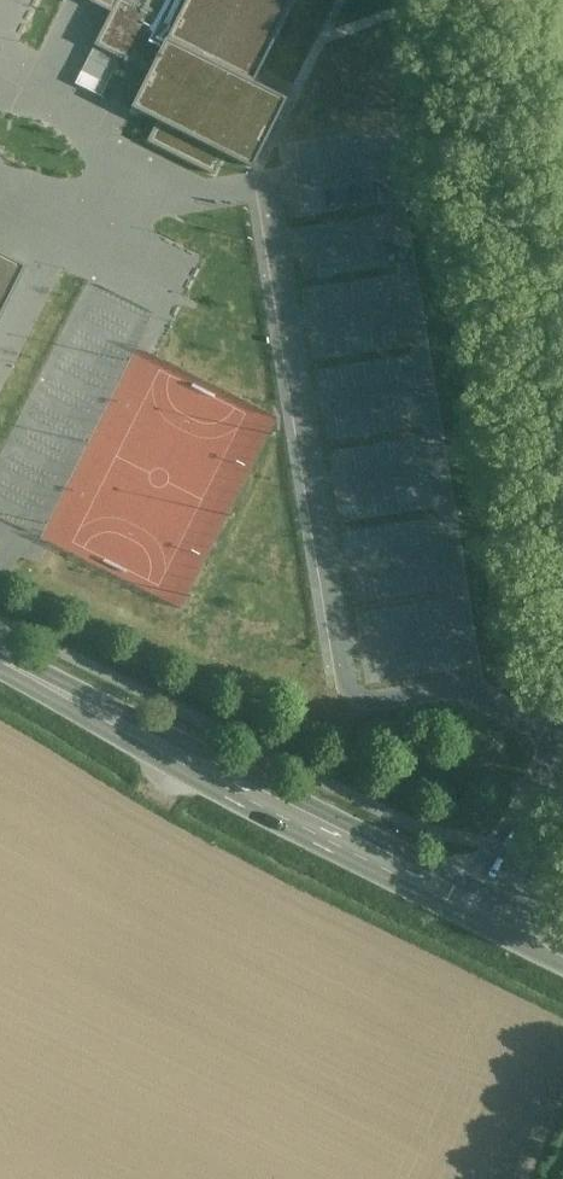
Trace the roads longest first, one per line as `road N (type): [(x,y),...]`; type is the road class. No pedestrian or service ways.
road 1 (secondary): [(0,661),(499,919)]
road 2 (unclassified): [(485,0),(562,409)]
road 3 (unclassified): [(562,705),(499,919)]

